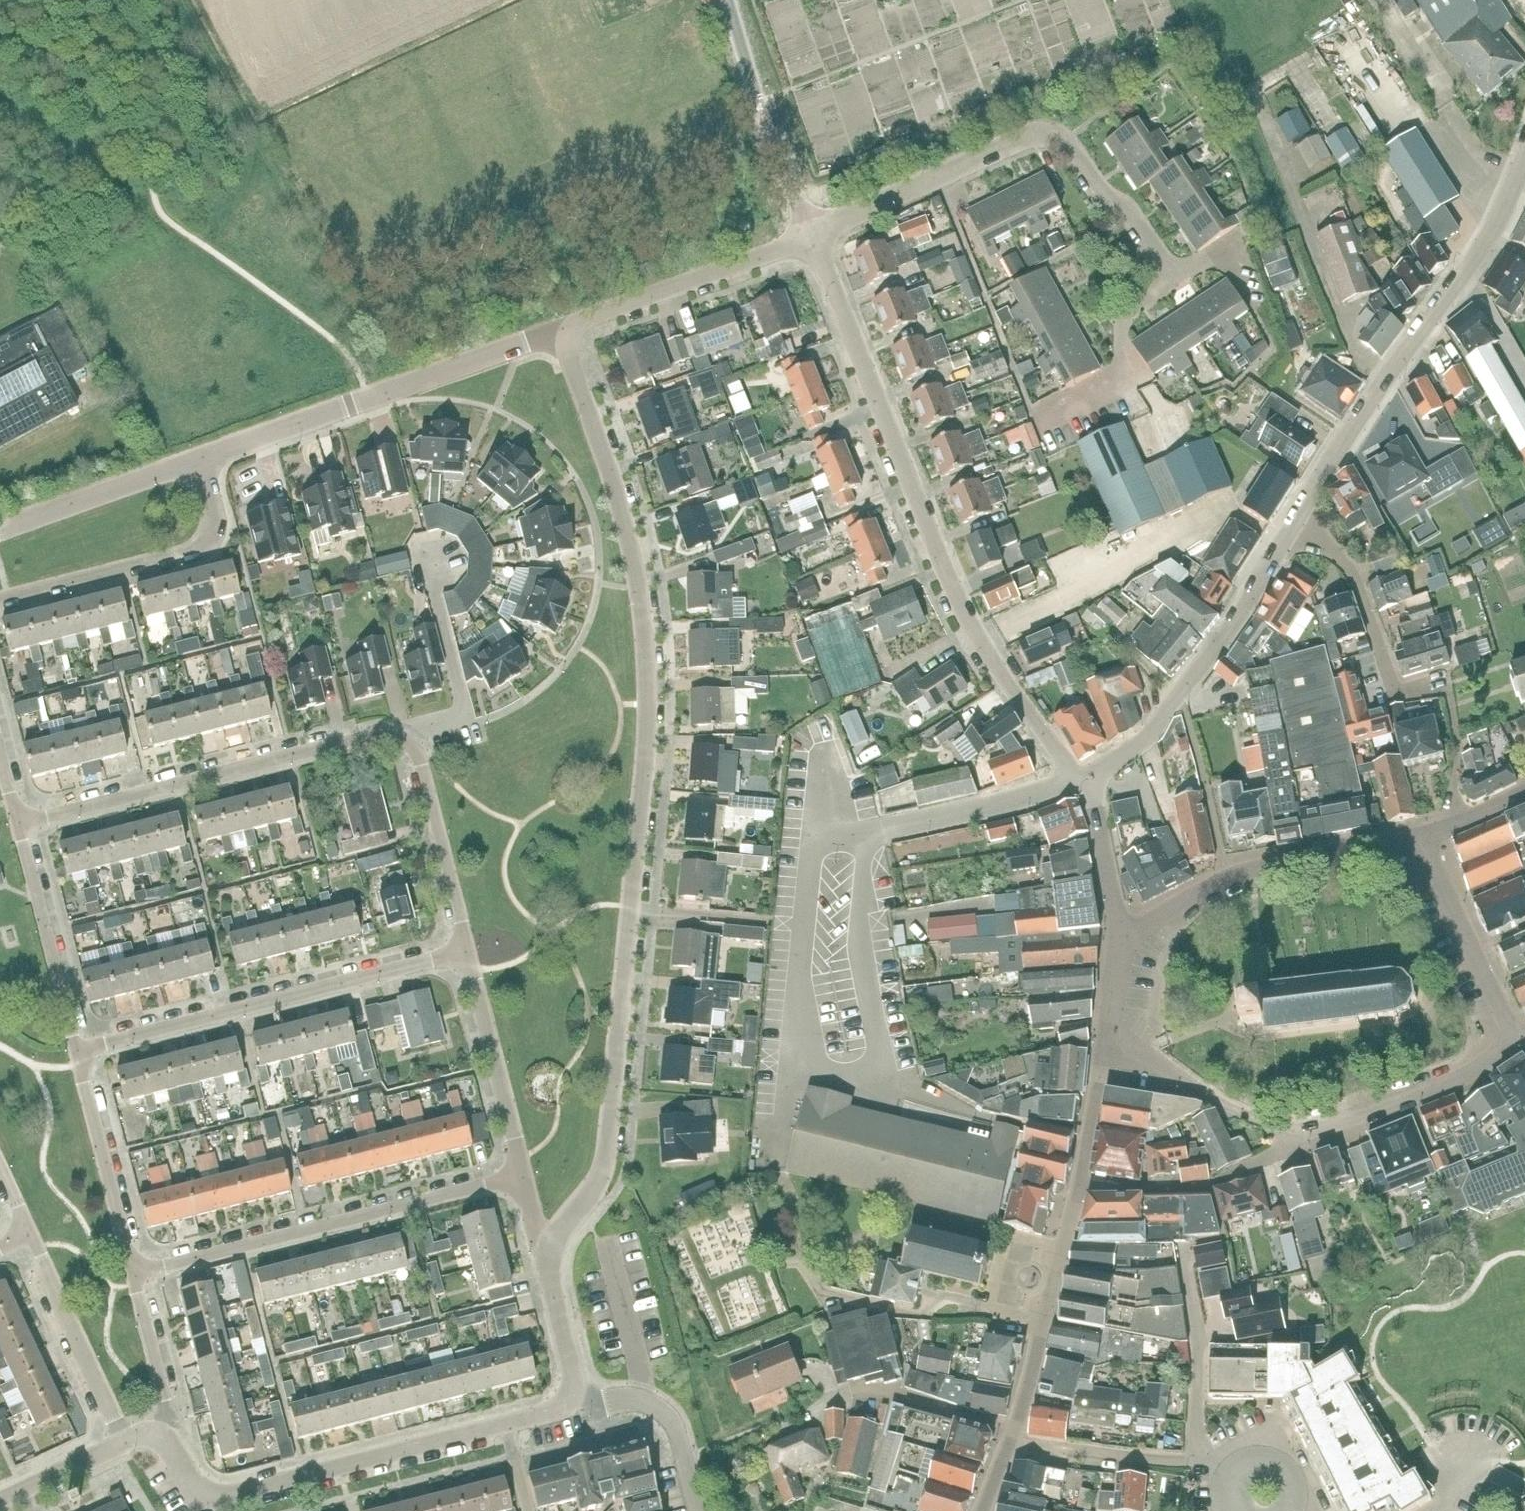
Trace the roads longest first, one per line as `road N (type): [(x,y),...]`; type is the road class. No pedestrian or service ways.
road 1 (residential): [(543,1262),(554,1233),(590,1191),(614,1131),(649,690),(637,561),(569,338)]
road 2 (unclassified): [(1095,775),(1082,778),(1068,766),(976,637),(812,235)]
road 3 (residential): [(467,951),(421,762),(391,734),(20,823)]
road 4 (residential): [(161,1436),(200,1492),(234,1495),(557,1412),(574,1396)]
road 5 (residential): [(1178,281),(1129,208),(1103,193),(1068,142),(1048,135),(1026,137),(812,235)]
road 6 (unclassified): [(1291,524),(1483,255),(1524,168)]
road 7 (unclassified): [(1446,826),(1454,760),(1447,681),(1396,694),(1350,565),(1291,524)]
road 8 (residential): [(75,1051),(467,951)]
road 9 (residential): [(522,1176),(134,1274)]
road 10 (residential): [(196,460),(521,343),(569,338)]
road 11 (unclassified): [(1119,938),(1233,875),(1420,836)]
road 12 (unclassified): [(1095,775),(1147,733),(1230,625),(1291,524)]
road 13 (residential): [(0,598),(202,546),(212,516),(196,460)]
road 14 (residential): [(569,338),(586,319),(812,235)]
road 15 (unclassified): [(812,235),(784,178),(725,0)]
road 16 (unclassified): [(1012,1426),(1076,1188)]
road 17 (unclassified): [(1294,1133),(1326,1130),(1462,1076),(1508,1029)]
road 18 (unclassified): [(1076,1188),(1207,1188),(1273,1155),(1294,1133)]
road 19 (residential): [(75,1051),(20,823)]
road 20 (residential): [(522,1176),(467,951)]
road 21 (residential): [(134,1274),(75,1051)]
road 22 (residential): [(127,1438),(31,1233)]
road 23 (residential): [(803,1405),(852,1390),(896,1391),(1012,1426)]
road 24 (unclassified): [(1186,1253),(1202,1340),(1198,1465)]
road 25 (residential): [(1508,1029),(1420,836)]
road 26 (residential): [(0,531),(196,460)]
road 27 (unclassified): [(1105,1056),(1160,1067),(1247,1118),(1294,1133)]
road 28 (residential): [(697,1510),(669,1415),(637,1397),(574,1396)]
road 29 (unclassified): [(1198,1465),(1007,1444)]
road 30 (residential): [(161,1436),(166,1409),(134,1274)]
road 31 (unclassified): [(1119,938),(1095,775)]
road 32 (residential): [(0,1497),(127,1438)]
road 33 (residential): [(574,1396),(575,1374),(543,1262)]
road 34 (unclassified): [(1076,1188),(1105,1056)]

